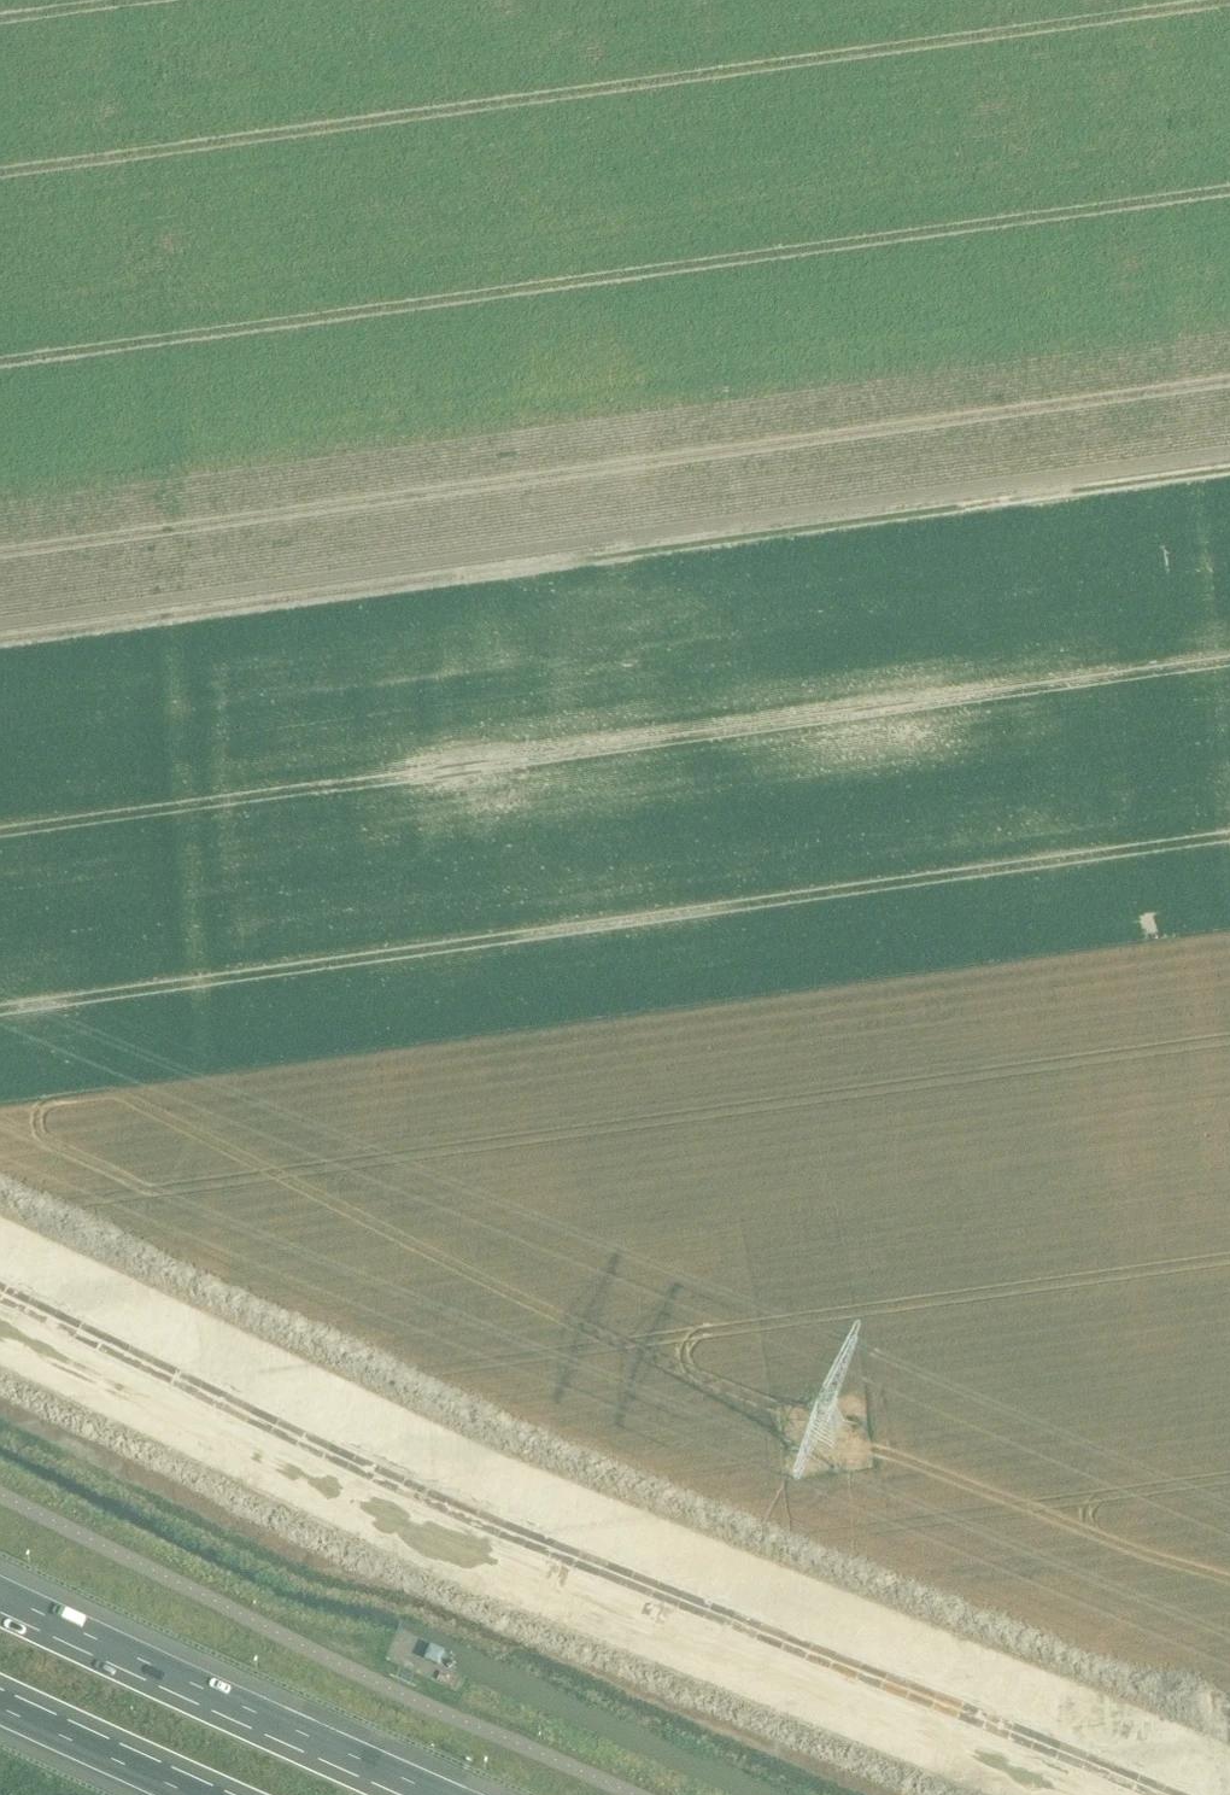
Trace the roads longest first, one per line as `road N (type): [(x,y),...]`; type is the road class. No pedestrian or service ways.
road 1 (motorway): [(440,1794),(0,1595)]
road 2 (motorway): [(0,1708),(191,1794)]

